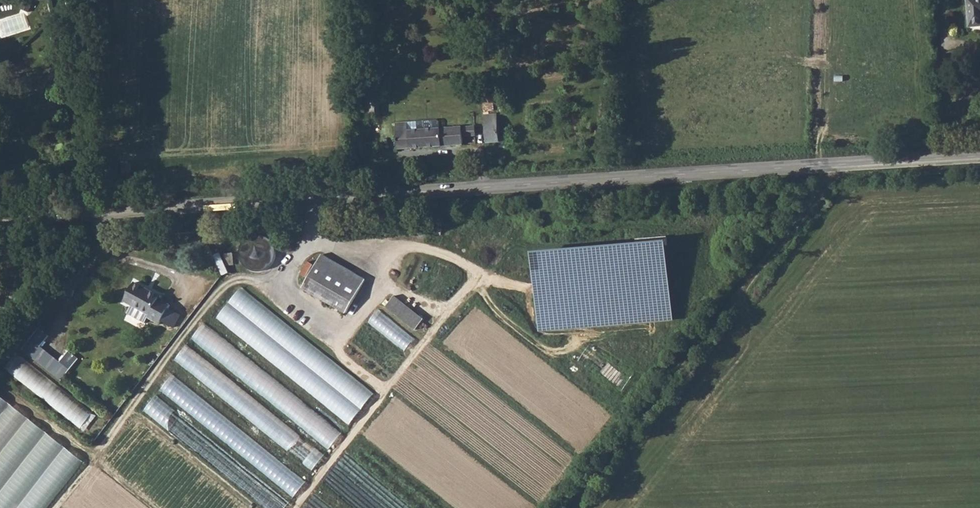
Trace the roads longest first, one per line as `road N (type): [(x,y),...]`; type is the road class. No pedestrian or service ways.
road 1 (secondary): [(0,218),(979,155)]
road 2 (track): [(848,163),(574,507)]

